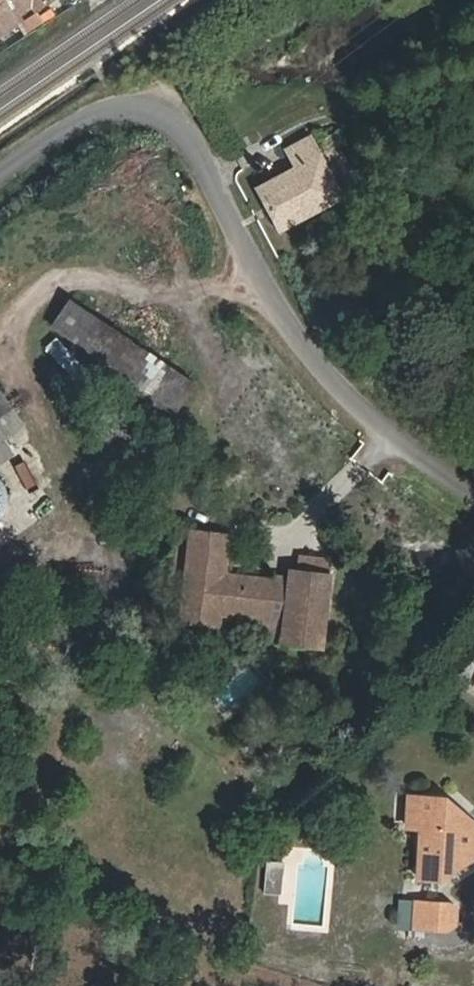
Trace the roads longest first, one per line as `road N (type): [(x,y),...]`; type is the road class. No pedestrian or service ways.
road 1 (unclassified): [(473,487),(367,412),(254,272),(183,132),(167,118),(147,106),(96,109),(0,170)]
road 2 (track): [(254,272),(196,298),(183,290),(49,283),(12,327),(10,368),(67,467),(52,534),(34,568),(0,569)]
road 3 (track): [(196,298),(224,417),(191,475),(135,548),(34,568)]

